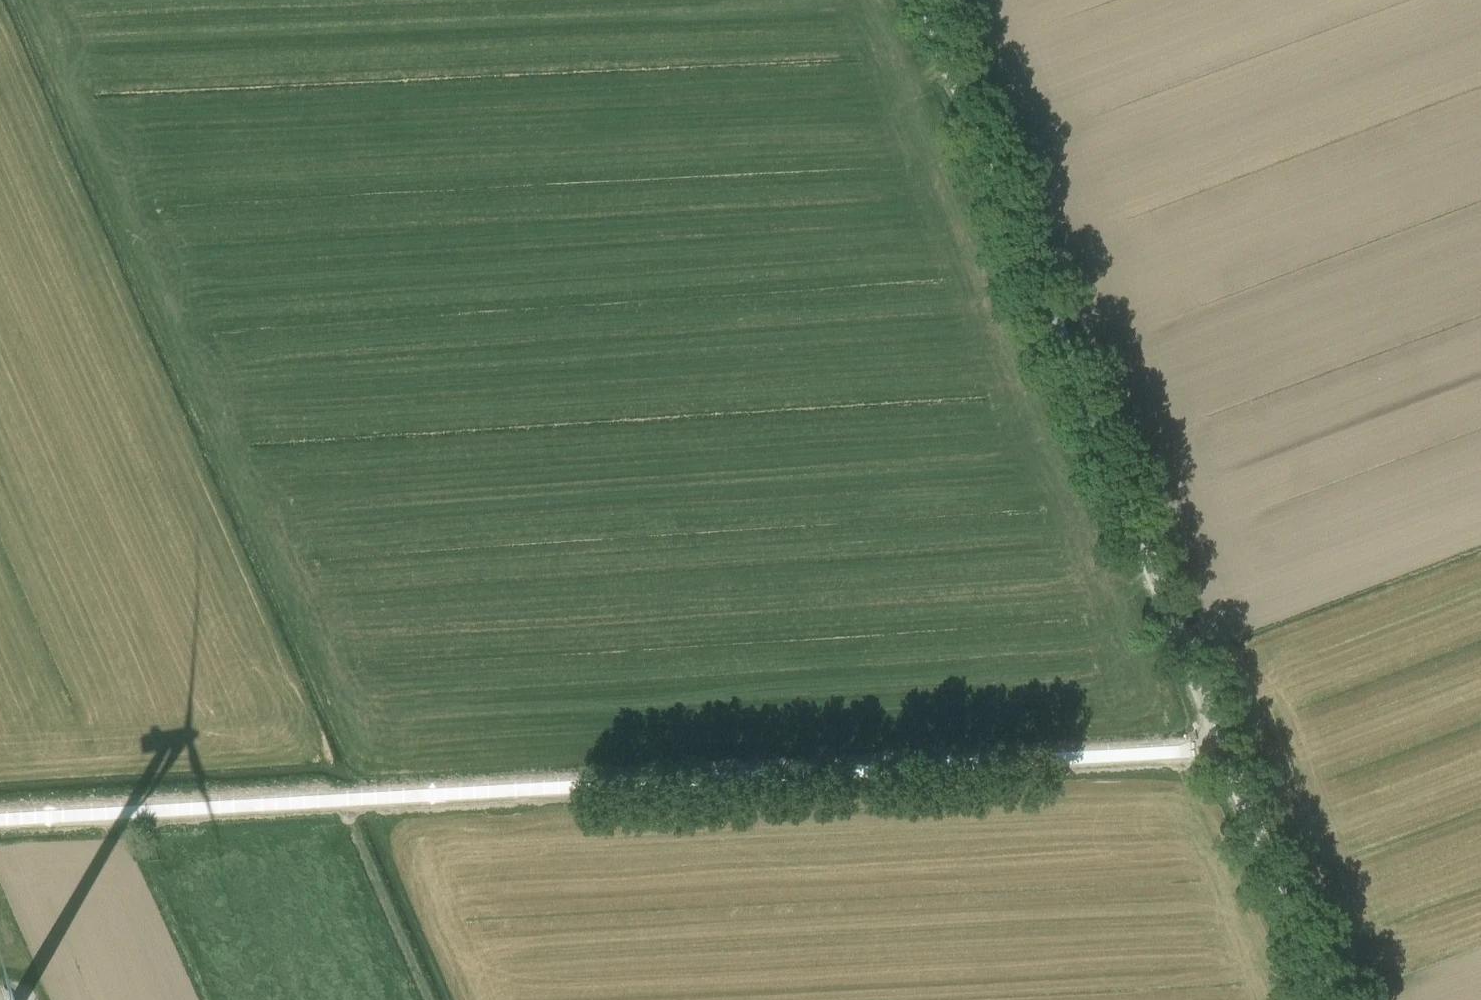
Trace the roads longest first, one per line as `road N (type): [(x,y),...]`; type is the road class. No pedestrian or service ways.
road 1 (unclassified): [(0,817),(1221,743)]
road 2 (unclassified): [(1221,743),(923,0)]
road 3 (unclassified): [(1324,999),(1221,743)]

